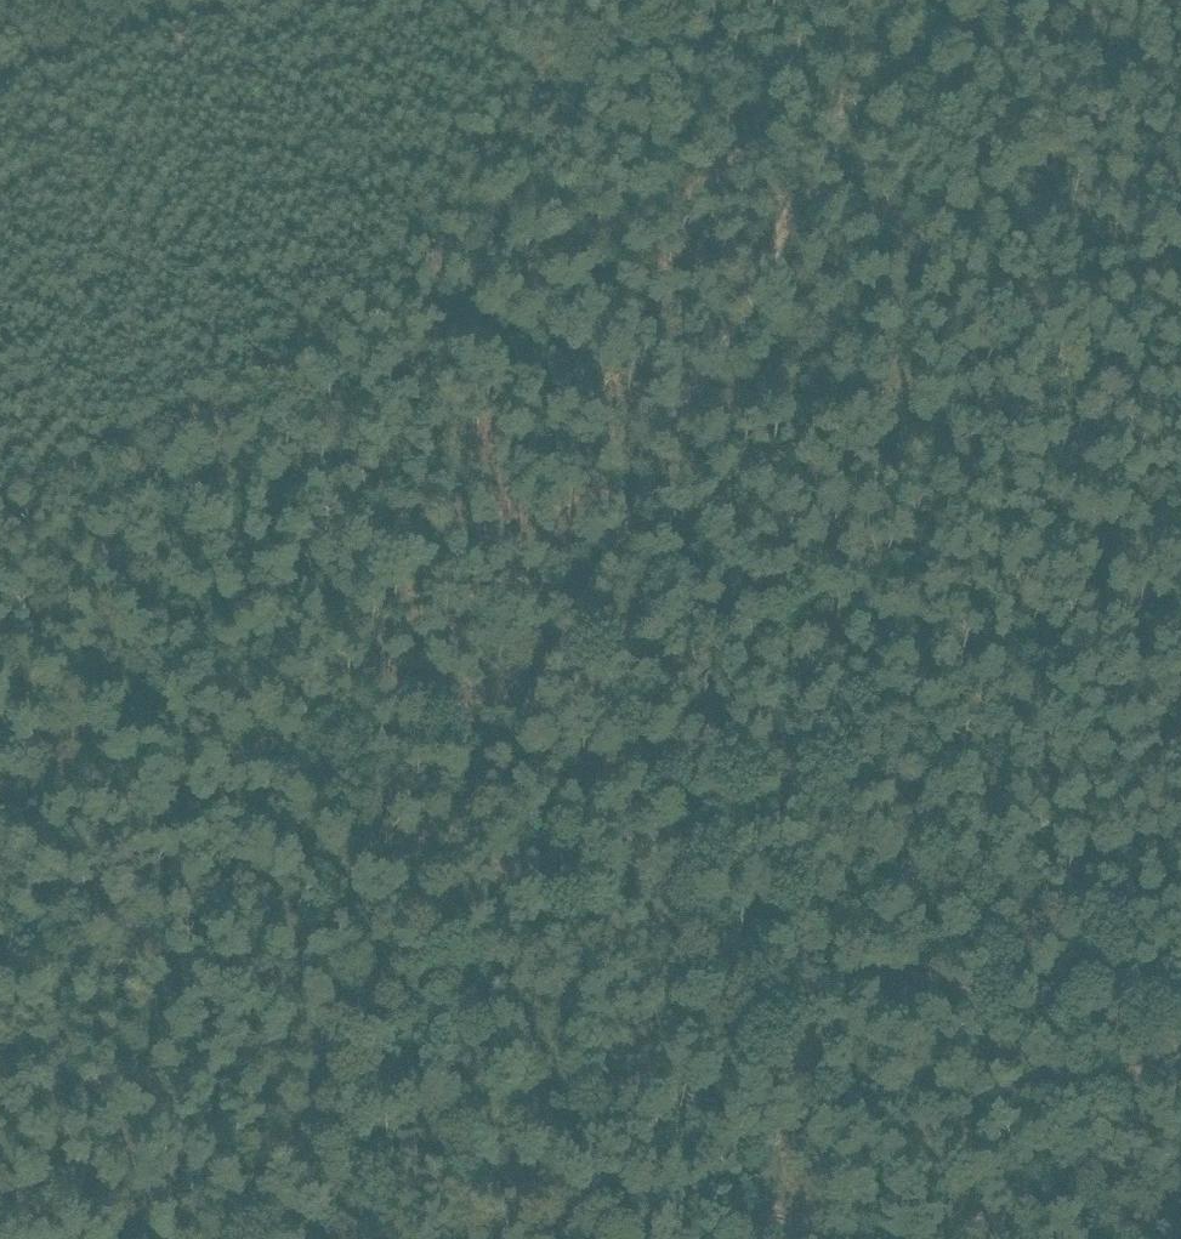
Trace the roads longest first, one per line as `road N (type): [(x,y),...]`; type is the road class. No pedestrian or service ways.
road 1 (track): [(1180,876),(903,710),(590,584),(242,1238)]

